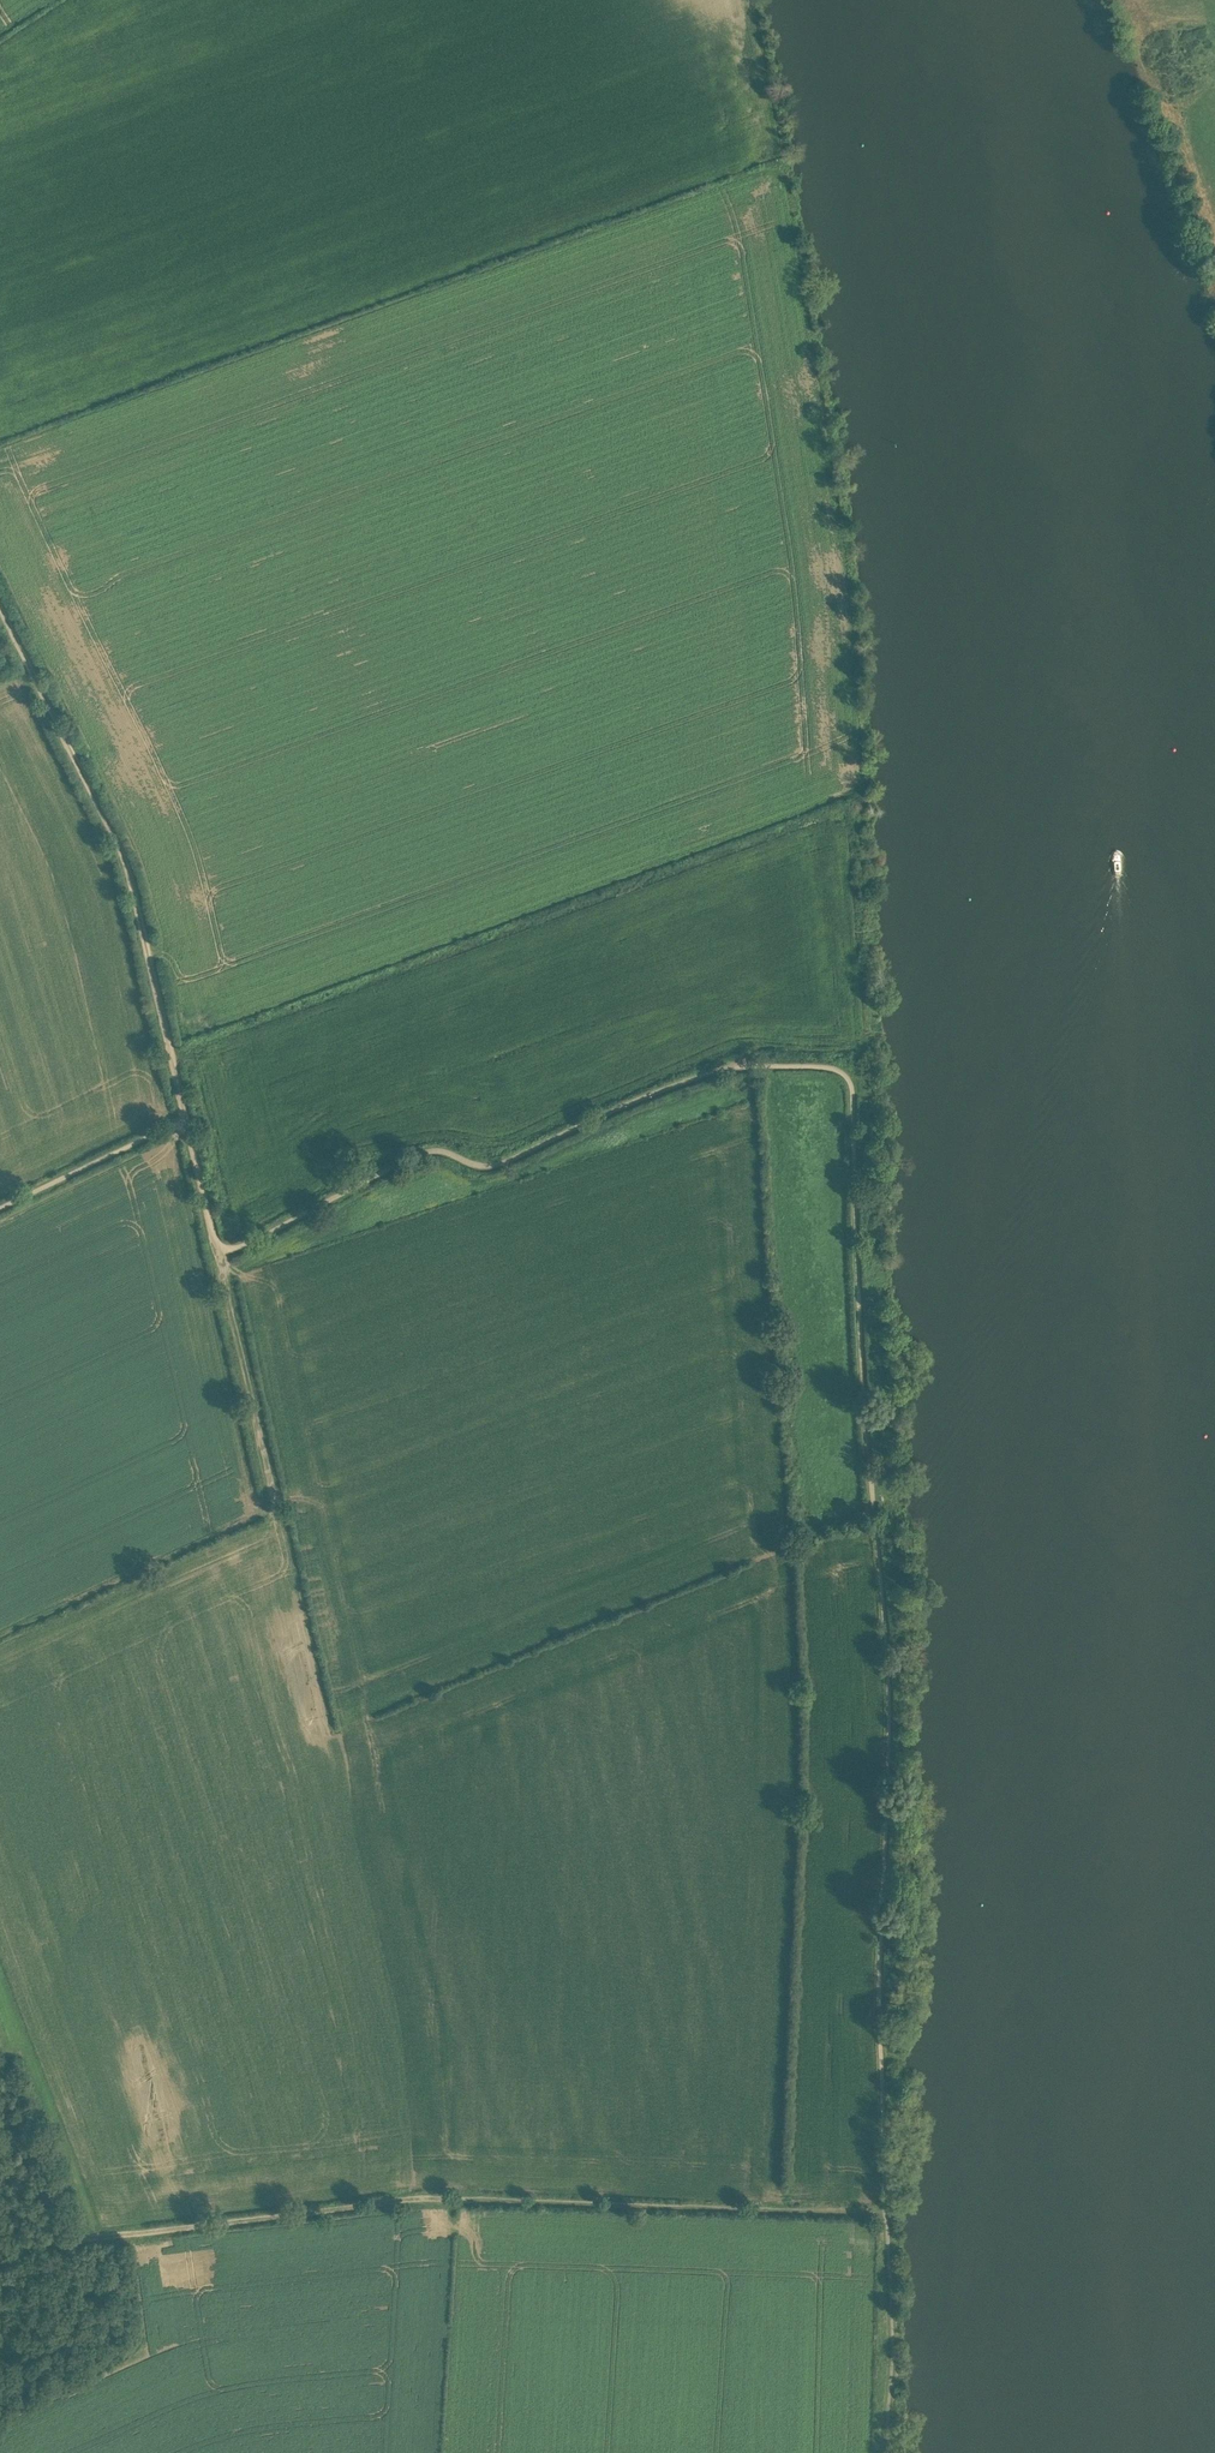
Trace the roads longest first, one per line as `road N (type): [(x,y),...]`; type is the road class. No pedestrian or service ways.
road 1 (track): [(888,2452),(892,2333),(880,1994),(890,1702),(861,1345),(851,1084),(828,1067),(734,1066),(495,1164),(428,1150),(220,1254)]
road 2 (track): [(886,2211),(400,2201),(0,2258)]
road 3 (track): [(188,1122),(126,862),(0,610)]
road 4 (track): [(220,1254),(272,1515)]
road 5 (track): [(188,1122),(220,1254)]

